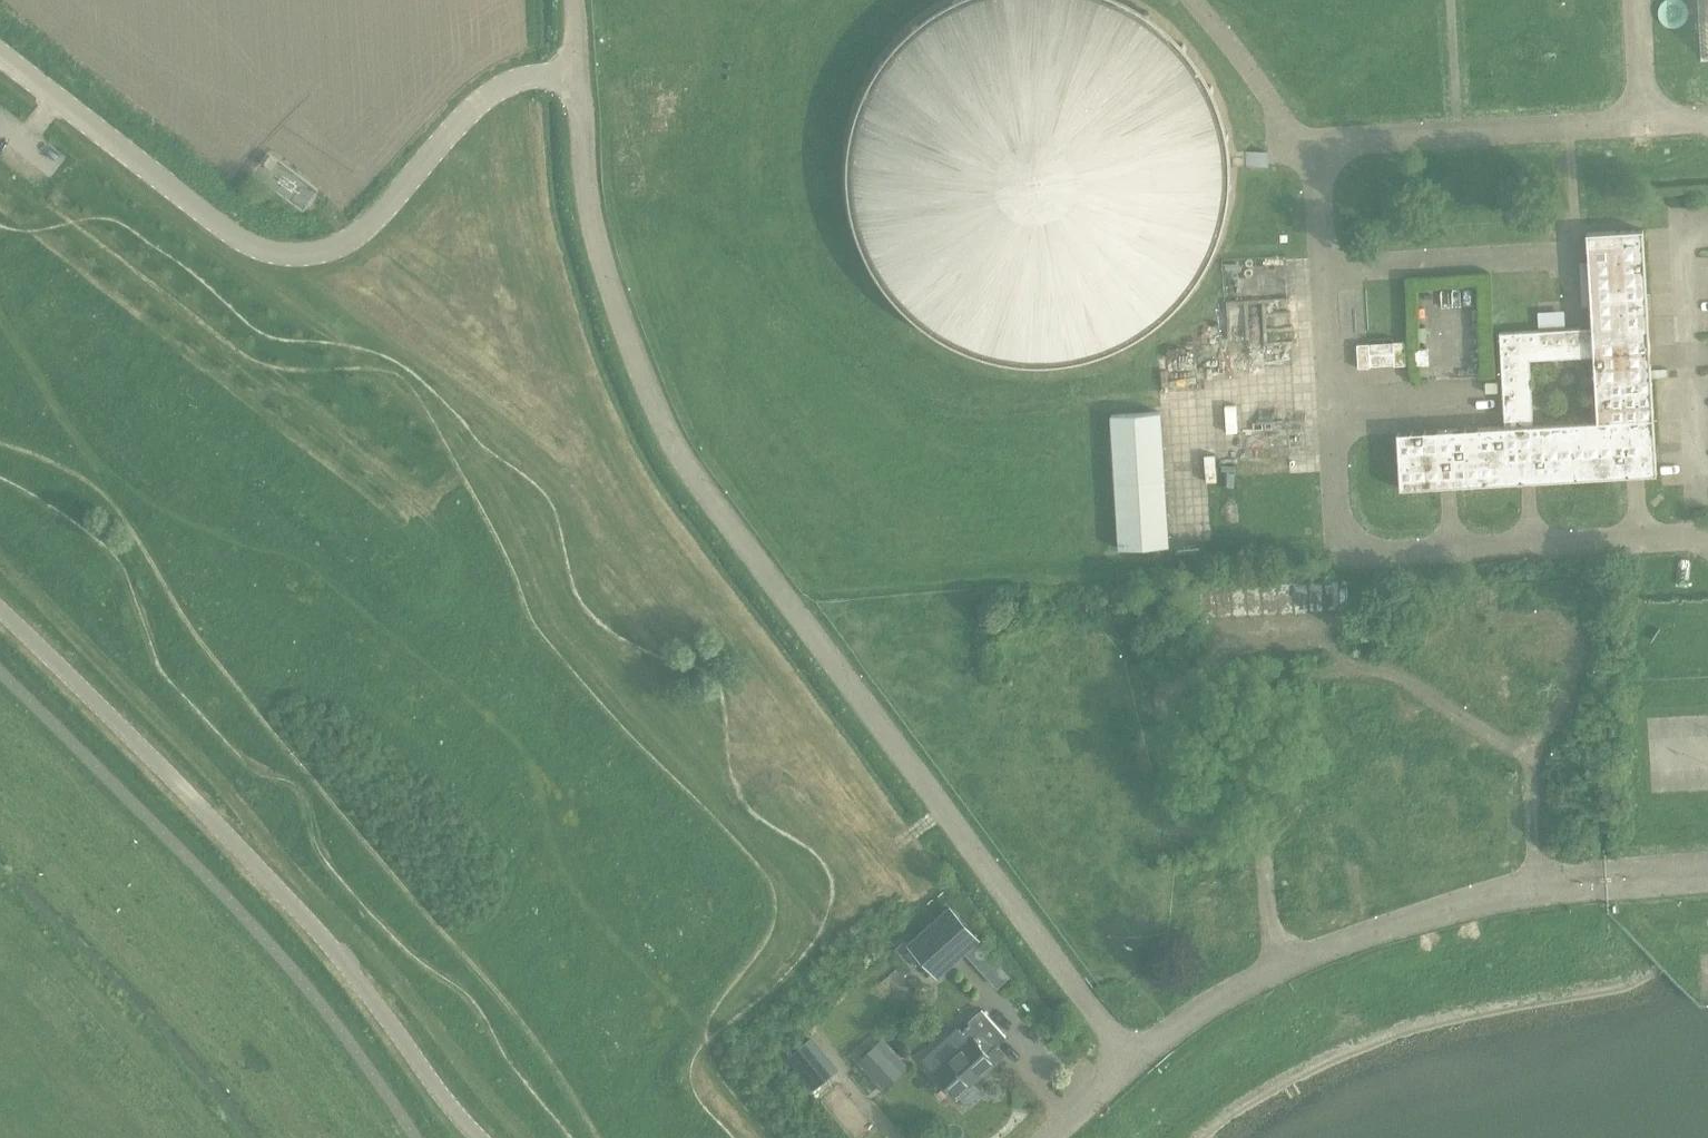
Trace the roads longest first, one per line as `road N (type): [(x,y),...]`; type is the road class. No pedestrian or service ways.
road 1 (unclassified): [(1045,1137),(1130,1061),(681,459),(633,352),(587,193),(579,70)]
road 2 (track): [(571,1137),(507,1061),(469,992),(391,939),(321,855),(305,802),(237,754),(158,668),(125,574),(94,536),(0,479)]
road 3 (residential): [(0,610),(343,959),(482,1137)]
road 4 (unclassified): [(579,70),(504,84),(340,244),(271,256),(227,232),(0,53)]

